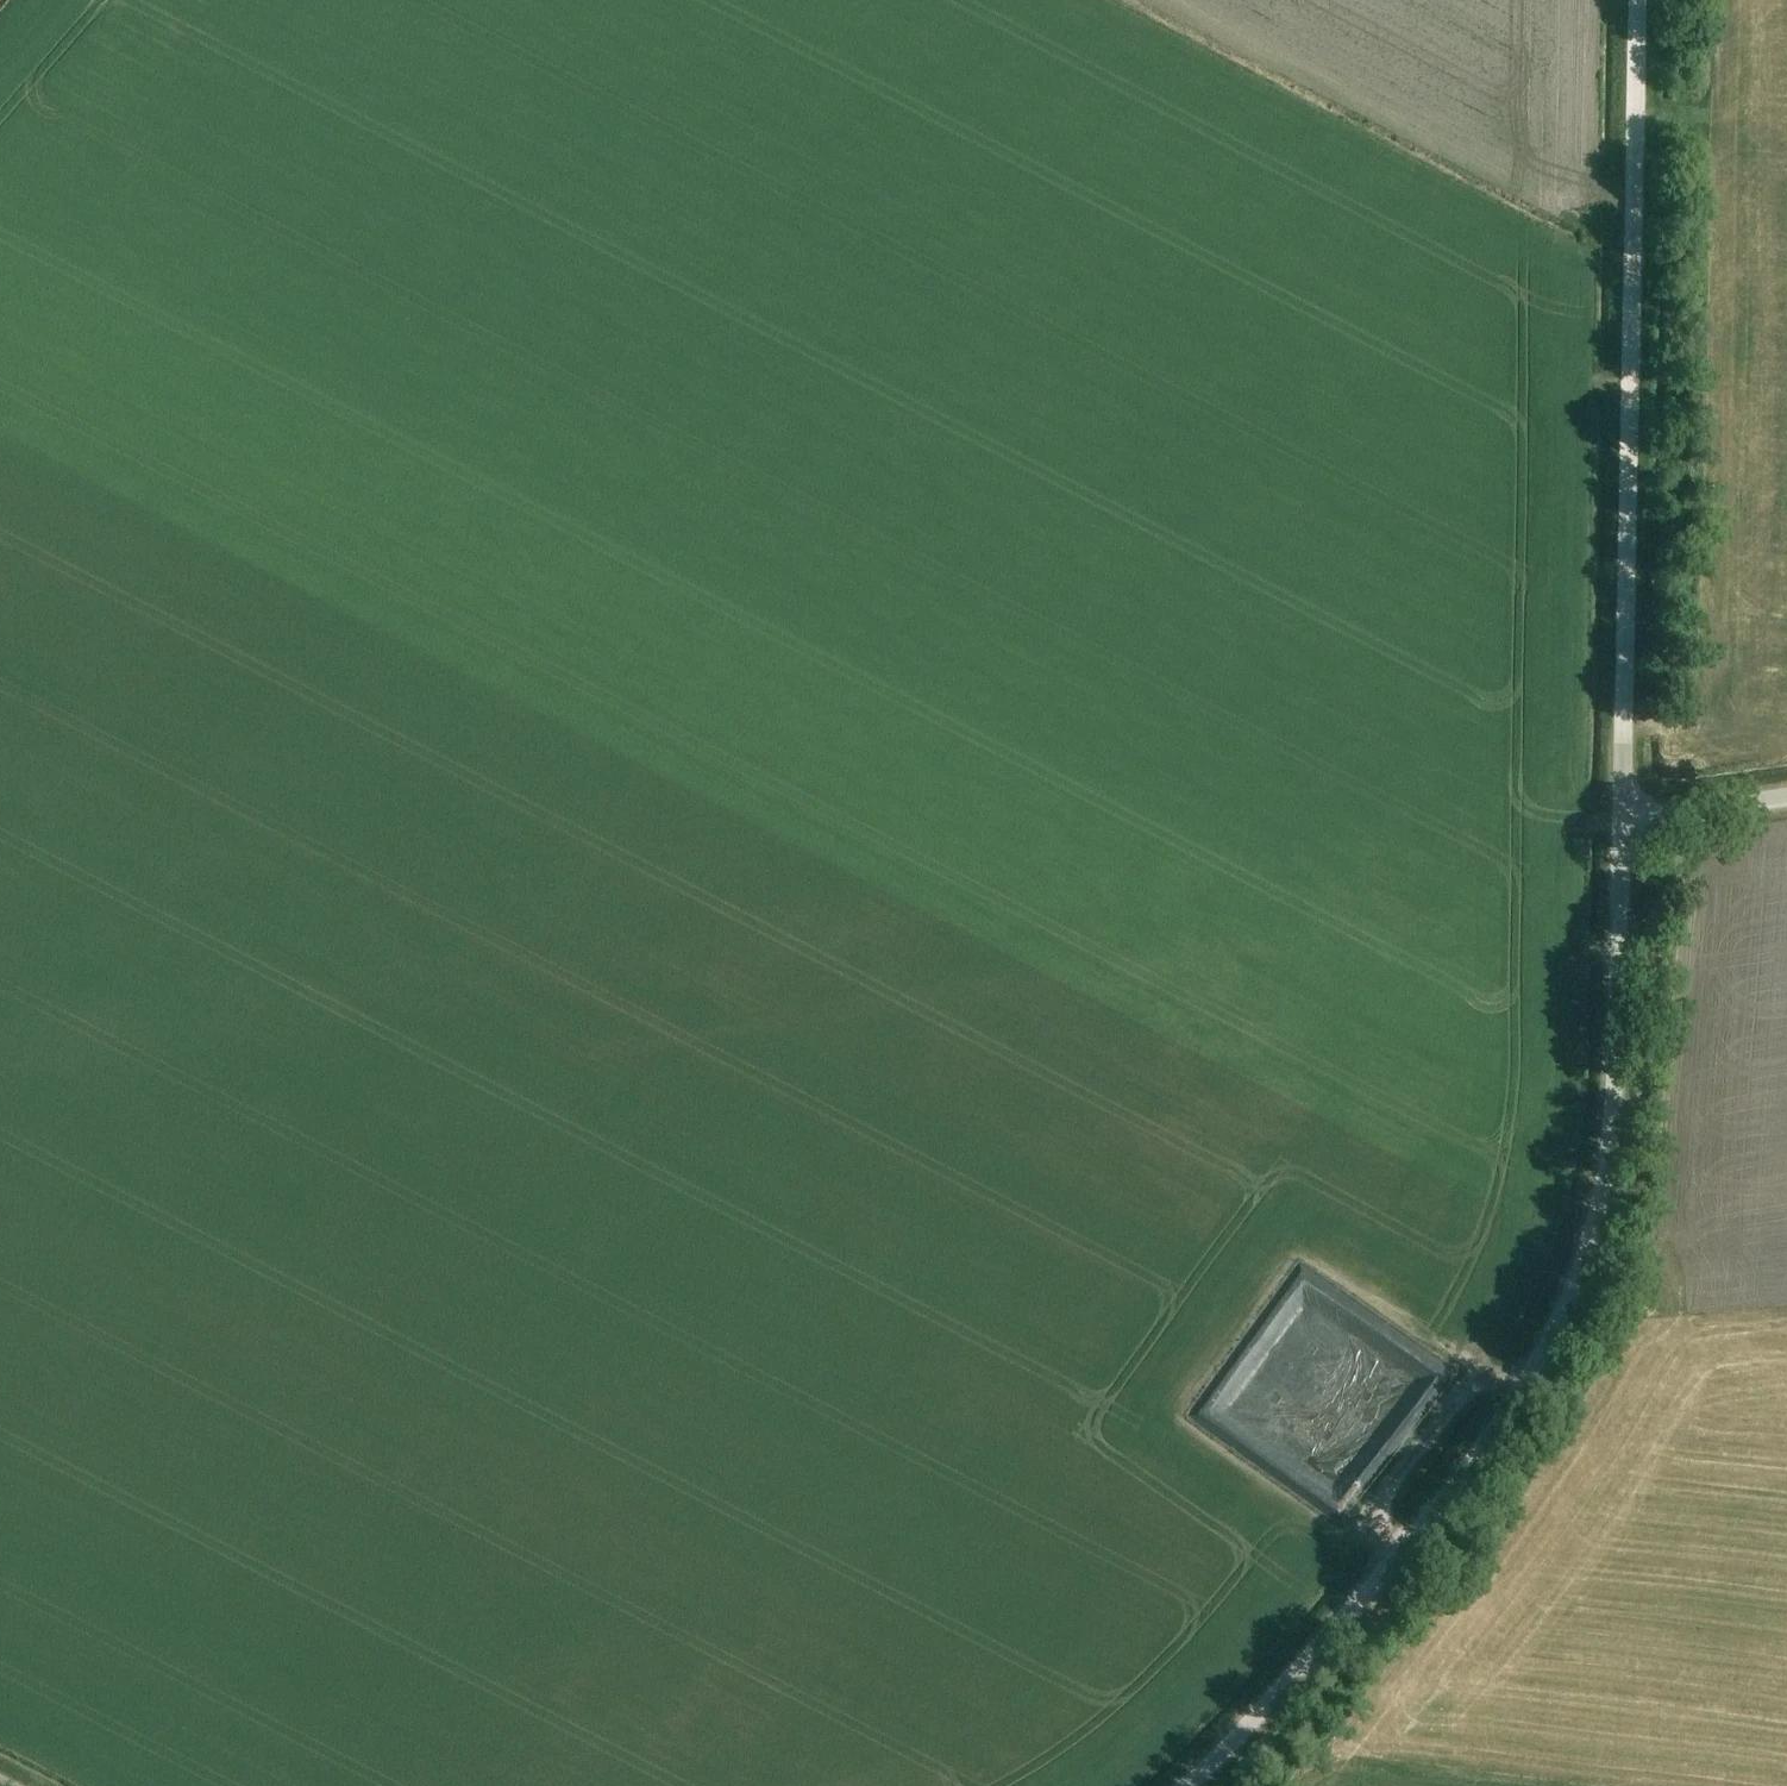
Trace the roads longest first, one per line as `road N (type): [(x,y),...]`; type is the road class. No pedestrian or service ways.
road 1 (unclassified): [(1186,1785),(1446,1493),(1544,1349),(1594,1212),(1614,1120),(1622,820)]
road 2 (unclassified): [(1622,820),(1637,0)]
road 3 (unclassified): [(1622,820),(1786,797)]

